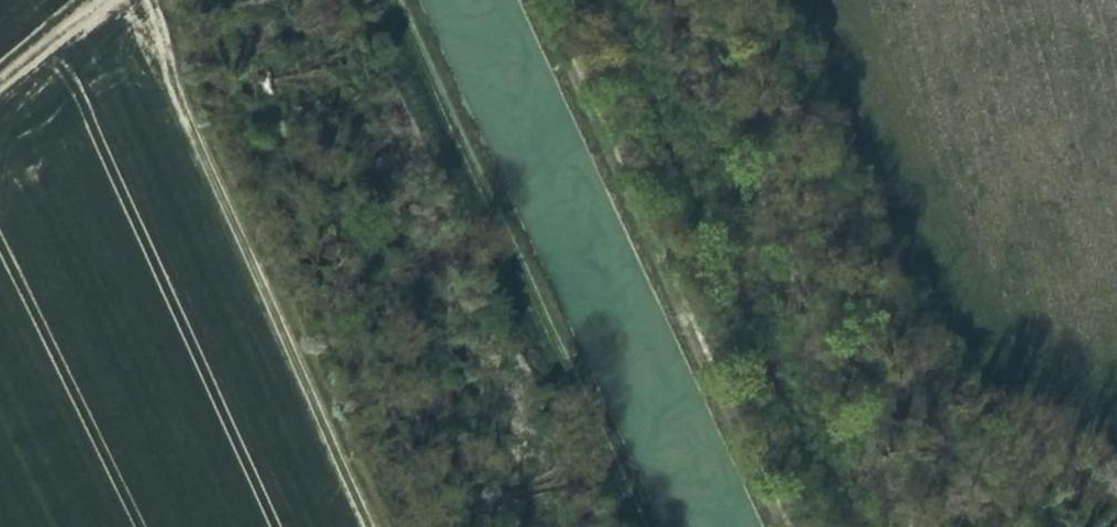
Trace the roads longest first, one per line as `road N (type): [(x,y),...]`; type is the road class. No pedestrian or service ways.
road 1 (track): [(380,0),(617,526)]
road 2 (track): [(370,526),(192,127),(144,0)]
road 3 (track): [(0,87),(103,0)]

